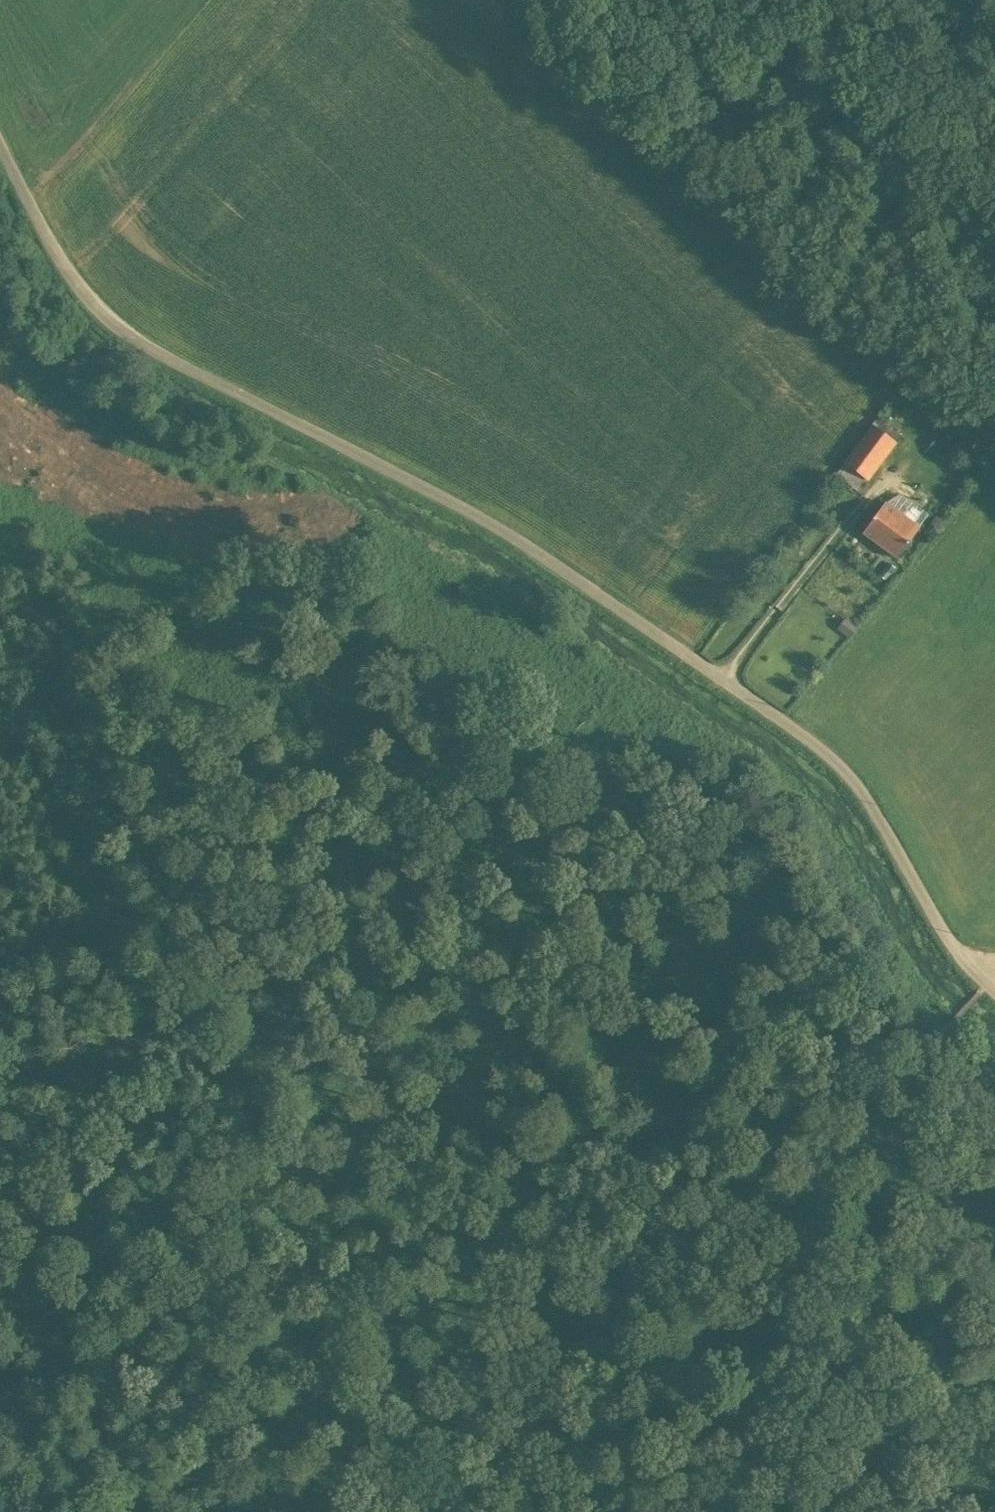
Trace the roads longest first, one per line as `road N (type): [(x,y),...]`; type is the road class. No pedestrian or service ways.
road 1 (unclassified): [(994,987),(948,938),(852,773),(482,515),(148,349),(77,284),(0,137)]

